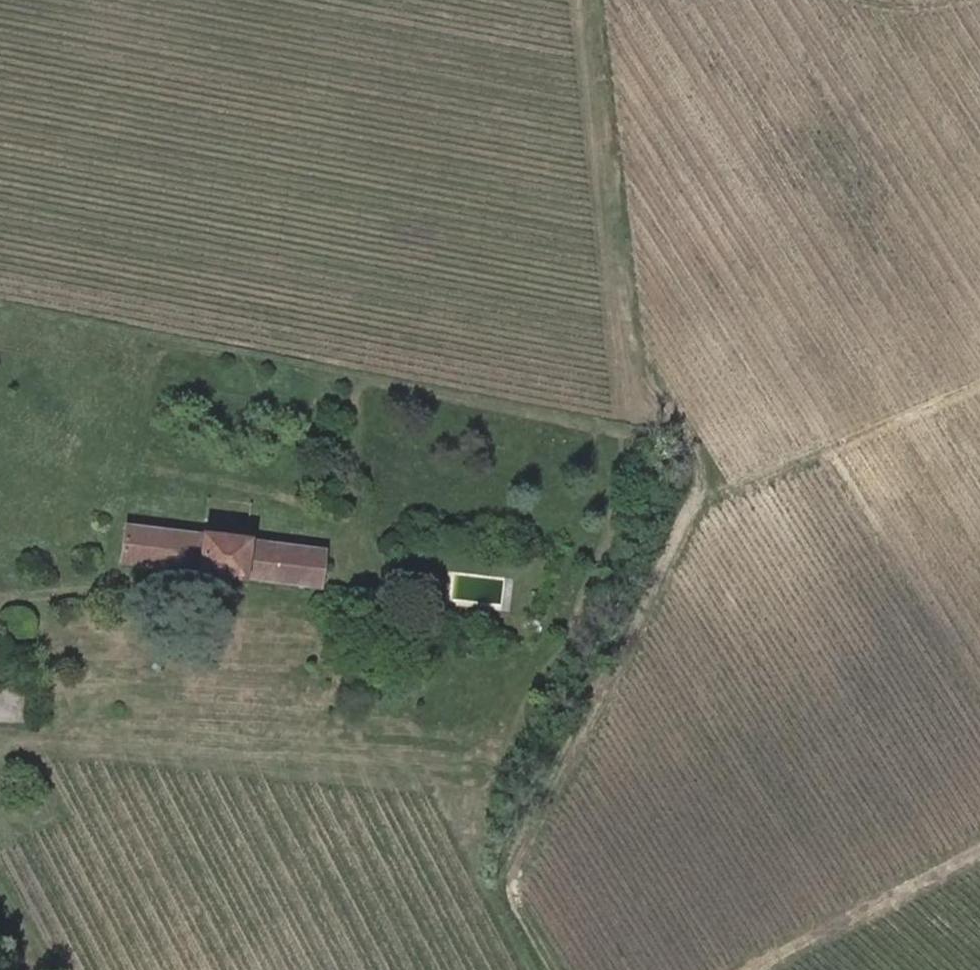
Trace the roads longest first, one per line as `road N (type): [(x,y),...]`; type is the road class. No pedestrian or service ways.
road 1 (track): [(979,375),(643,515),(583,0)]
road 2 (track): [(979,851),(730,969)]

